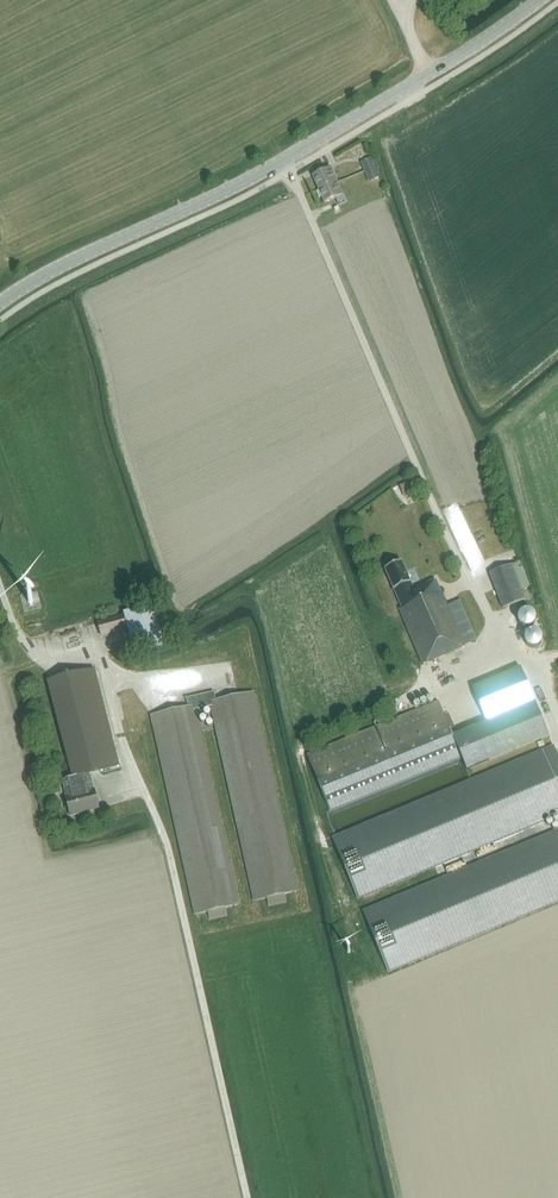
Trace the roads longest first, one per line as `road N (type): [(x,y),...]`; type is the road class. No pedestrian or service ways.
road 1 (tertiary): [(0,304),(61,265),(283,159),(450,63),(540,0)]
road 2 (track): [(247,1197),(166,838)]

